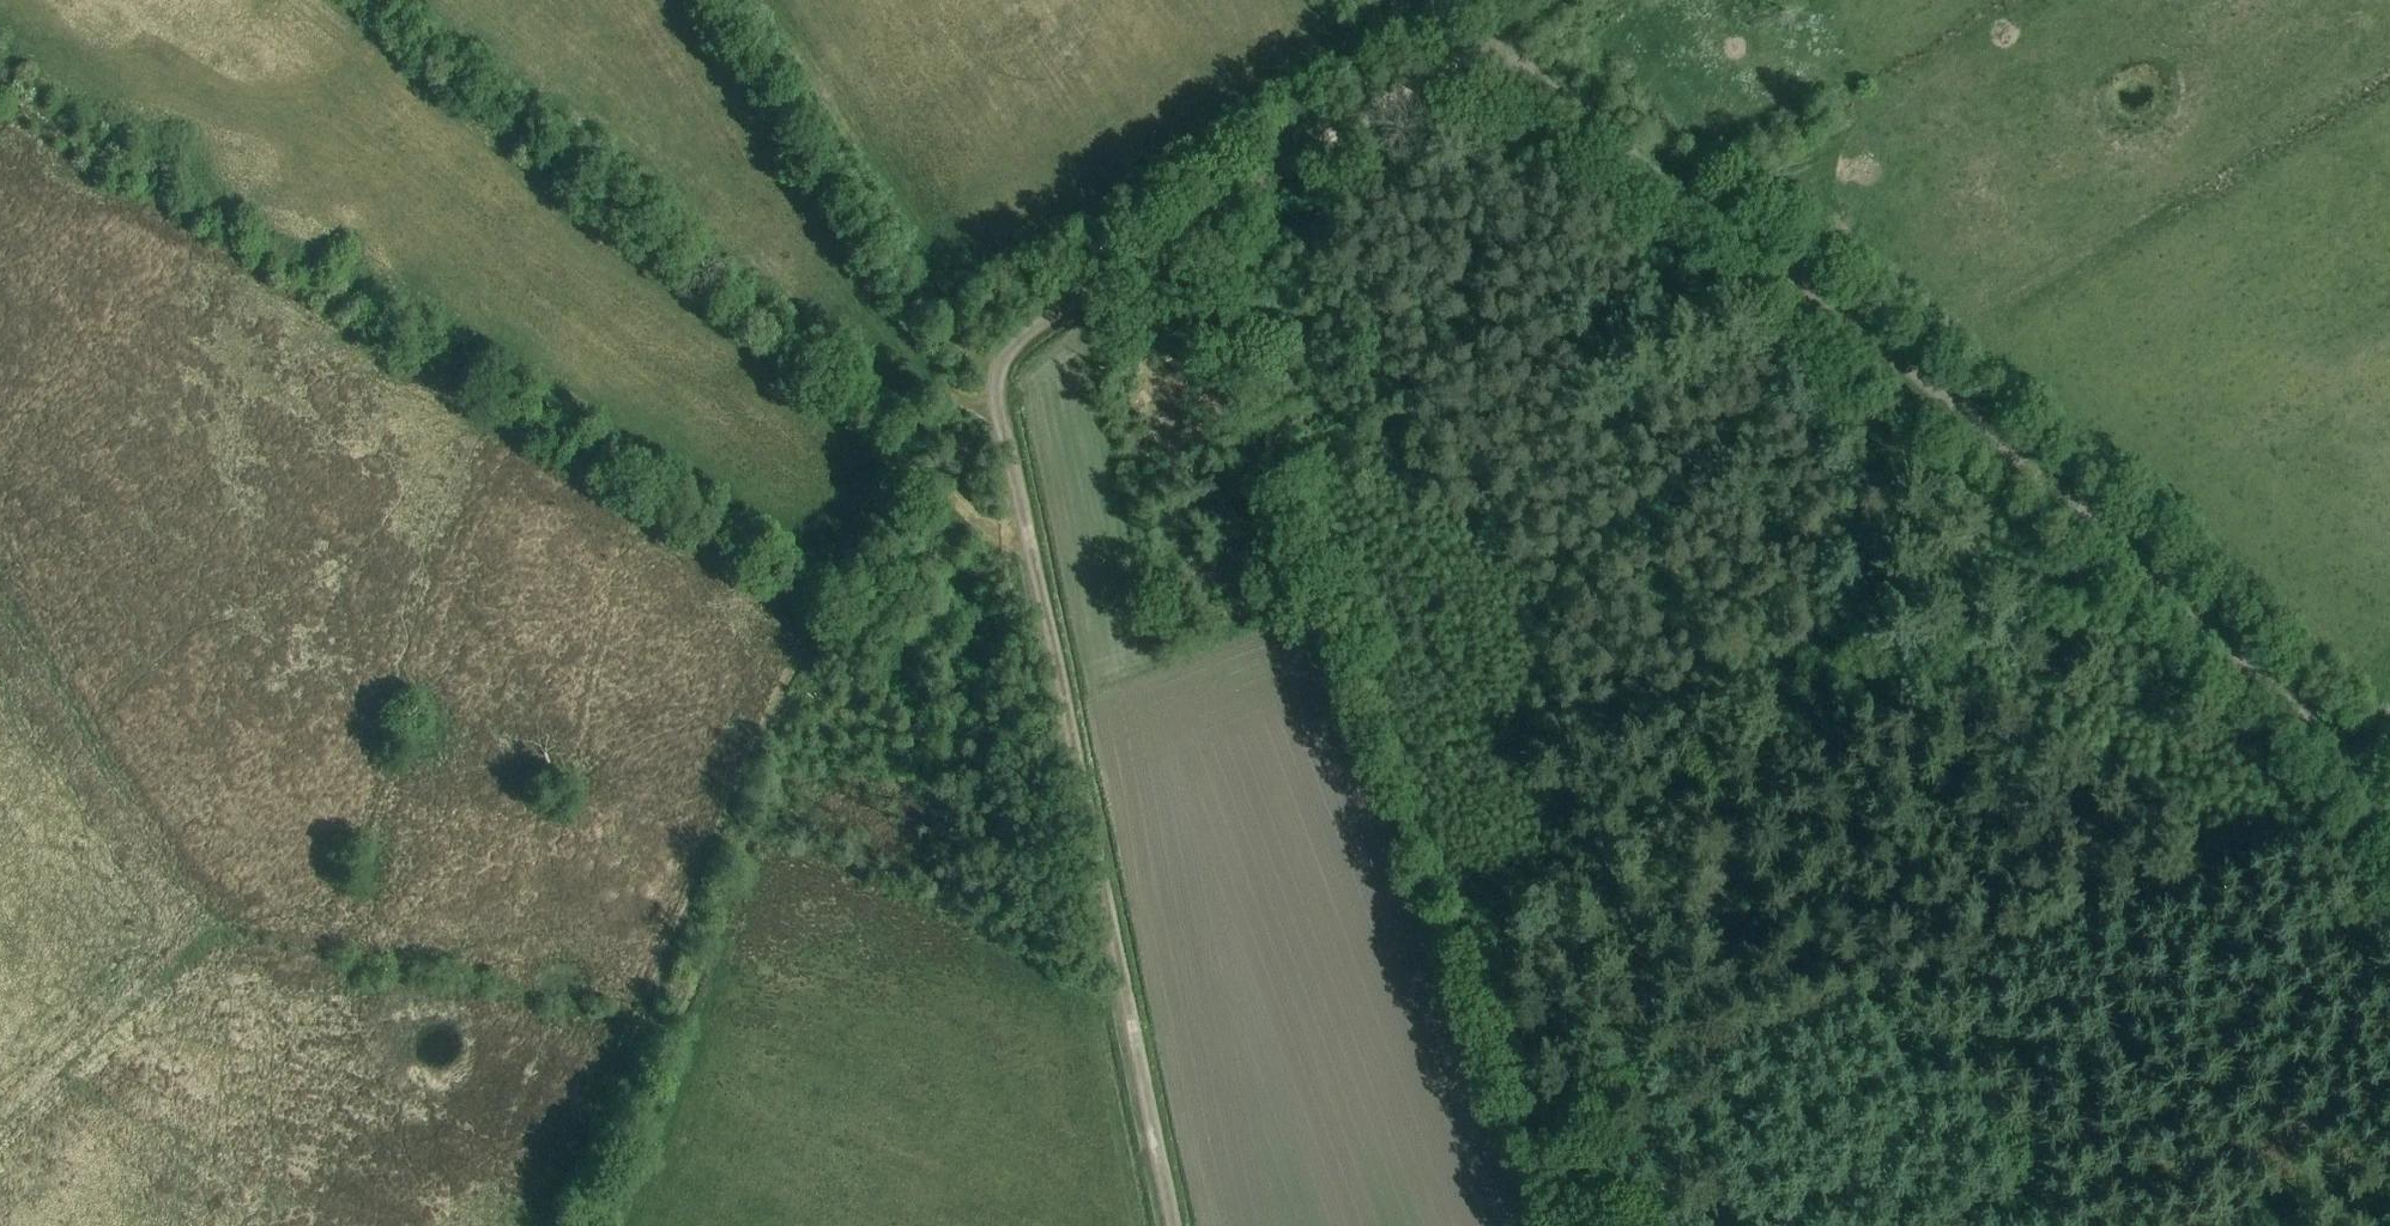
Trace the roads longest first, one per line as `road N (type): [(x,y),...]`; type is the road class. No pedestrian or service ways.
road 1 (track): [(1492,39),(1057,314),(1013,352),(997,385),(1174,1225)]
road 2 (track): [(2389,806),(2121,539),(1492,39)]

